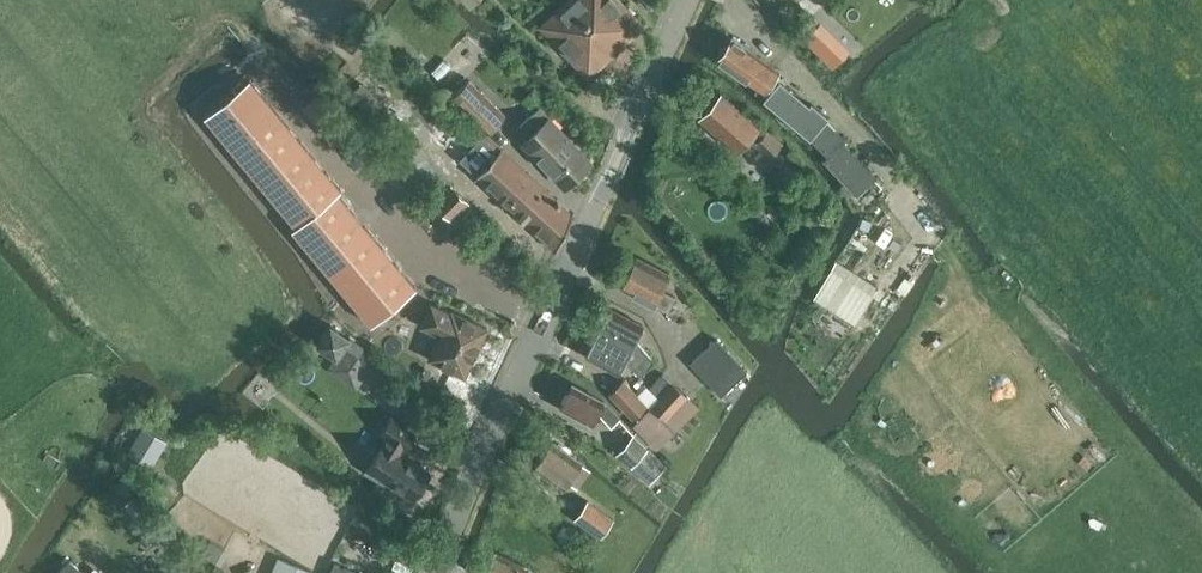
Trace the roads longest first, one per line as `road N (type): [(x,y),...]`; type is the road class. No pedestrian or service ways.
road 1 (tertiary): [(434,572),(687,0)]

